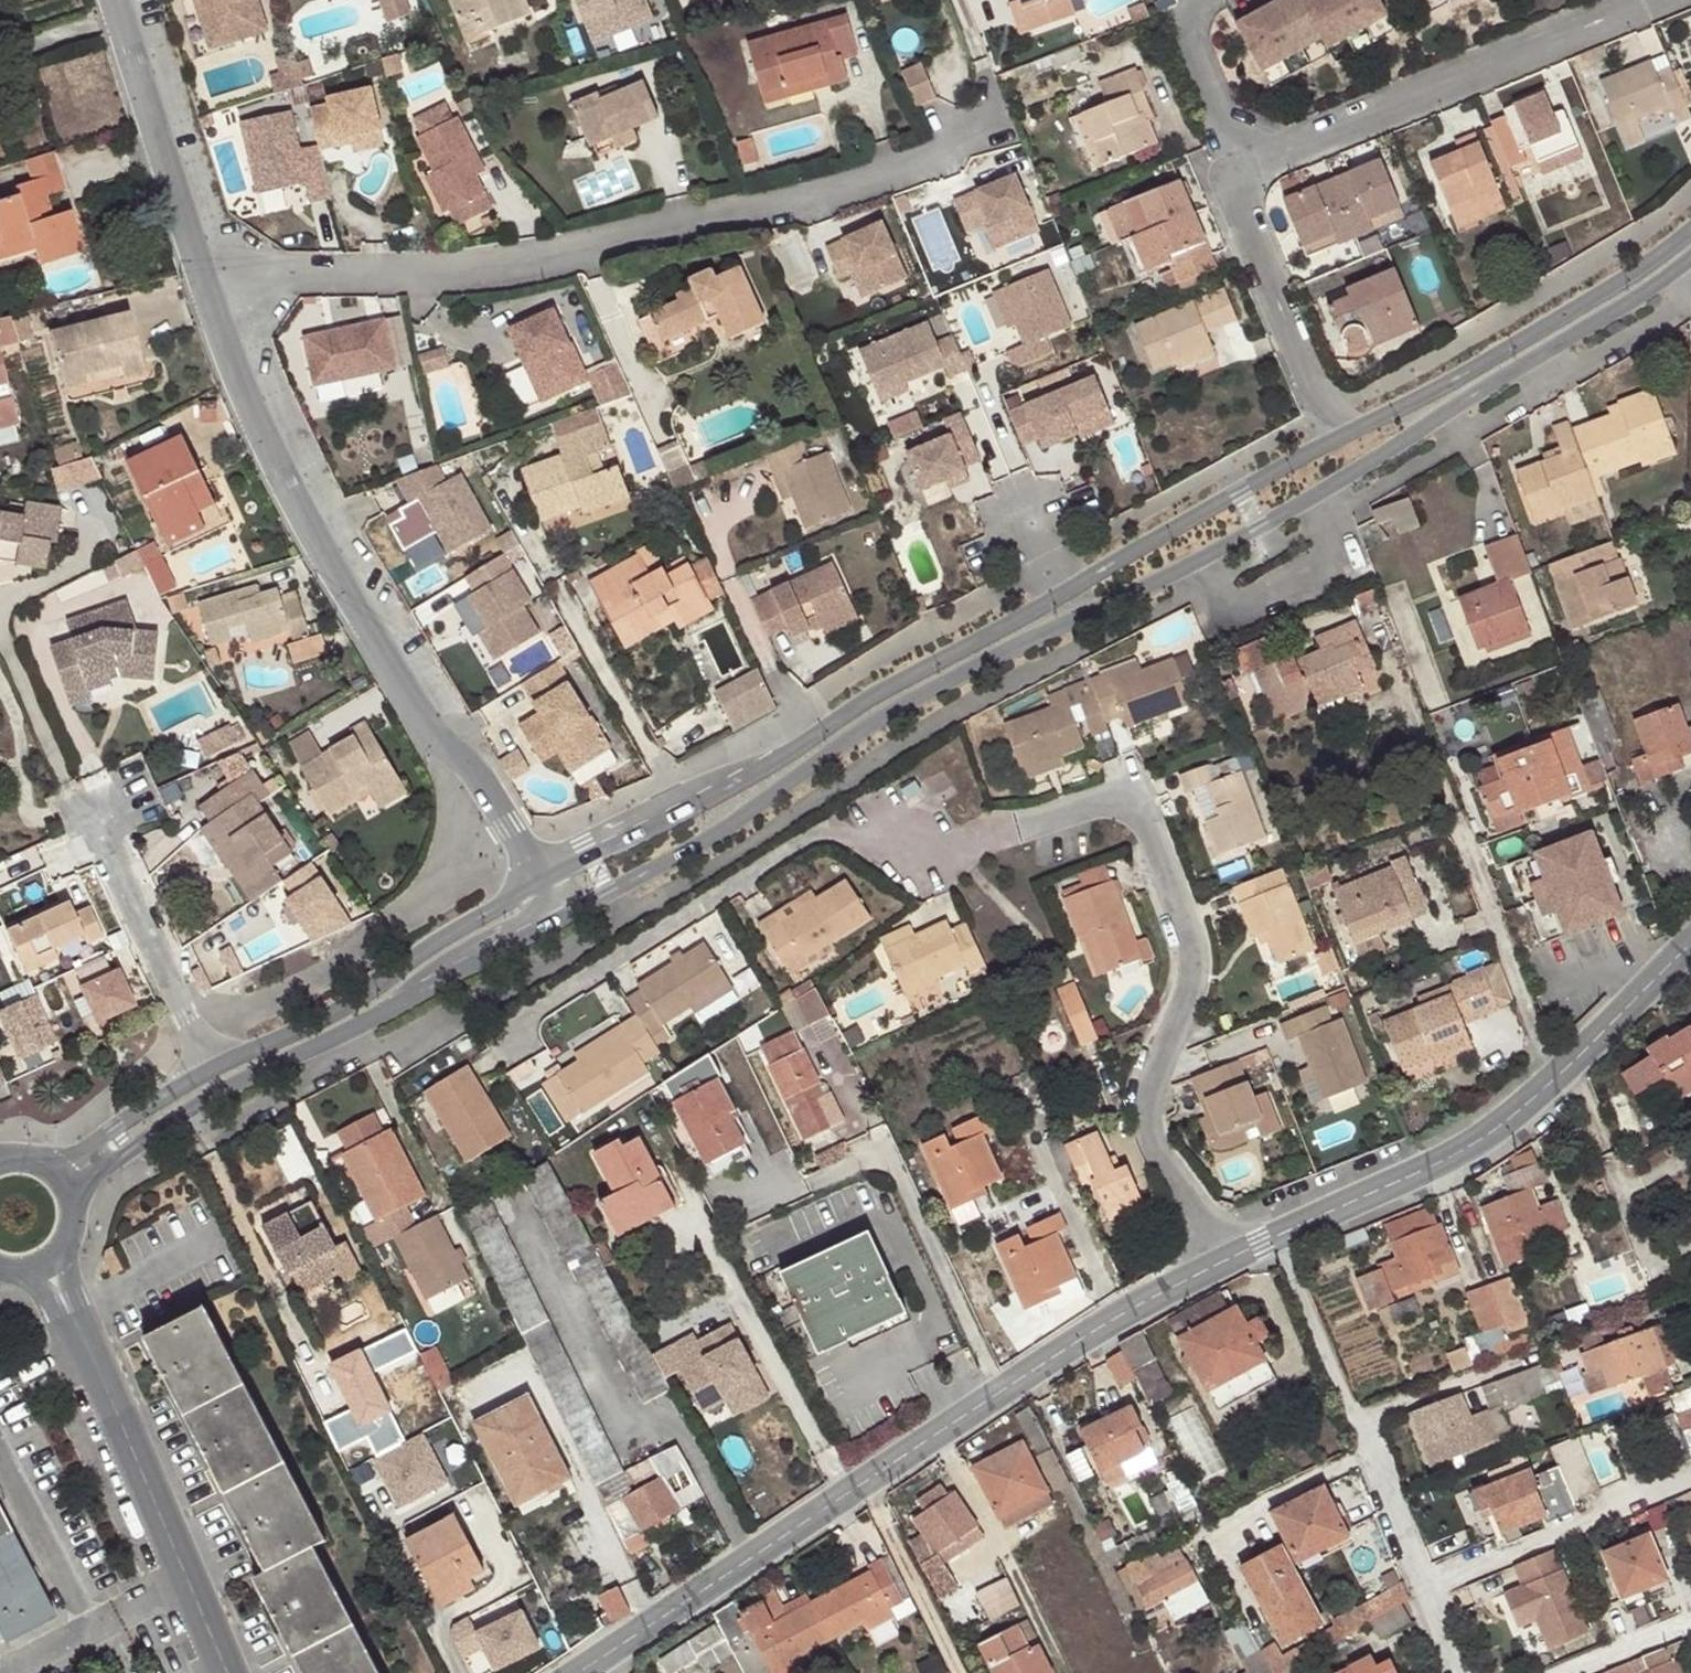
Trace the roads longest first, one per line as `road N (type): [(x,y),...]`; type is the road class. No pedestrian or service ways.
road 1 (residential): [(519,1029),(850,820),(984,835),(1086,803),(1144,809),(1183,915),(1186,988),(1155,1090),(1158,1146),(1215,1253)]
road 2 (tertiary): [(1352,455),(558,893)]
road 3 (residential): [(980,127),(814,193),(630,242),(357,273),(205,272)]
road 4 (residential): [(205,272),(235,364),(396,680),(464,760),(558,893)]
road 5 (unclassified): [(1690,946),(1459,1159),(1279,1230)]
road 6 (unclassified): [(999,1388),(579,1672)]
road 7 (unclassified): [(51,1273),(230,1672)]
road 8 (residential): [(1243,167),(1630,0)]
road 9 (tertiary): [(558,893),(209,1090)]
road 10 (tertiary): [(1690,248),(1657,276),(1352,455)]
road 11 (residential): [(1279,1230),(1424,1589)]
road 12 (residential): [(999,1388),(886,1155),(808,1184)]
road 13 (residential): [(1352,455),(1234,207),(1232,184),(1243,167)]
road 14 (residential): [(1690,1479),(1424,1589)]
road 15 (residential): [(99,824),(209,1090)]
road 16 (residential): [(115,0),(205,272)]
road 17 (unclassified): [(1215,1253),(1165,1272),(999,1388)]
road 18 (residential): [(0,1461),(86,1628)]
road 19 (residential): [(1225,0),(1202,22),(1200,56),(1243,167)]
road 20 (tertiary): [(209,1090),(61,1179)]
road 21 (residential): [(1690,1612),(1543,1672)]

